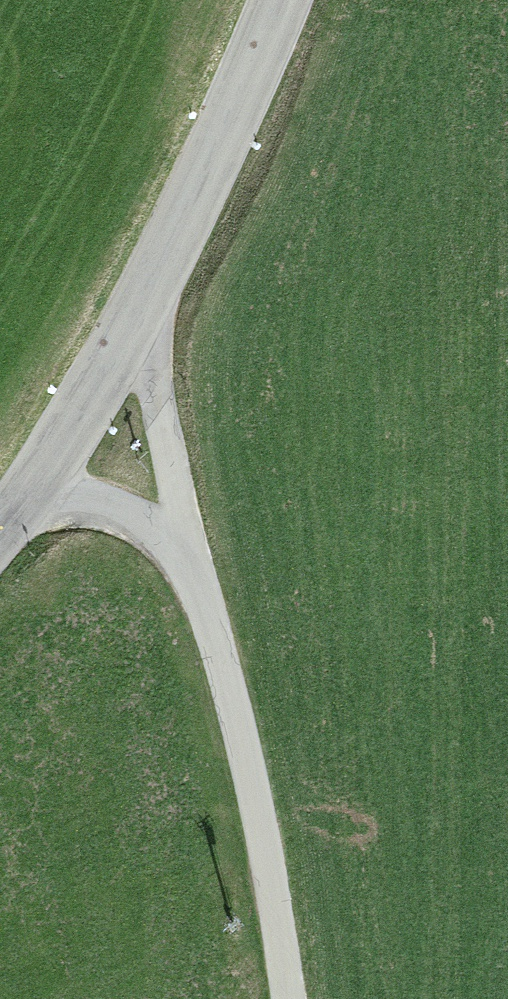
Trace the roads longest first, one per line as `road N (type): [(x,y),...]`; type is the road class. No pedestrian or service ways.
road 1 (unclassified): [(288,998),(261,826),(138,309)]
road 2 (tertiary): [(281,0),(138,309)]
road 3 (tertiary): [(138,309),(0,530)]
road 4 (track): [(22,500),(107,506),(188,545)]

